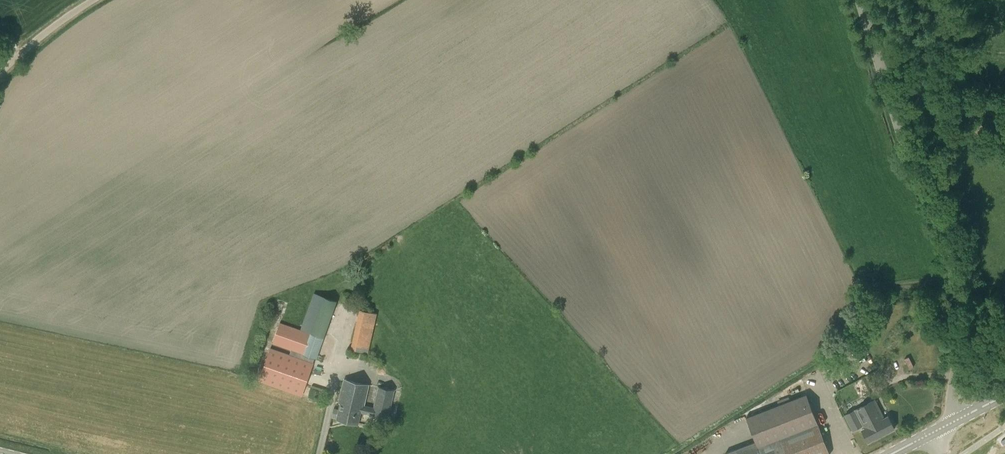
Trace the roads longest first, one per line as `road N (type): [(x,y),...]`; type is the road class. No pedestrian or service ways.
road 1 (unclassified): [(946,425),(956,322),(945,237),(860,0)]
road 2 (residential): [(95,0),(36,33),(0,73)]

